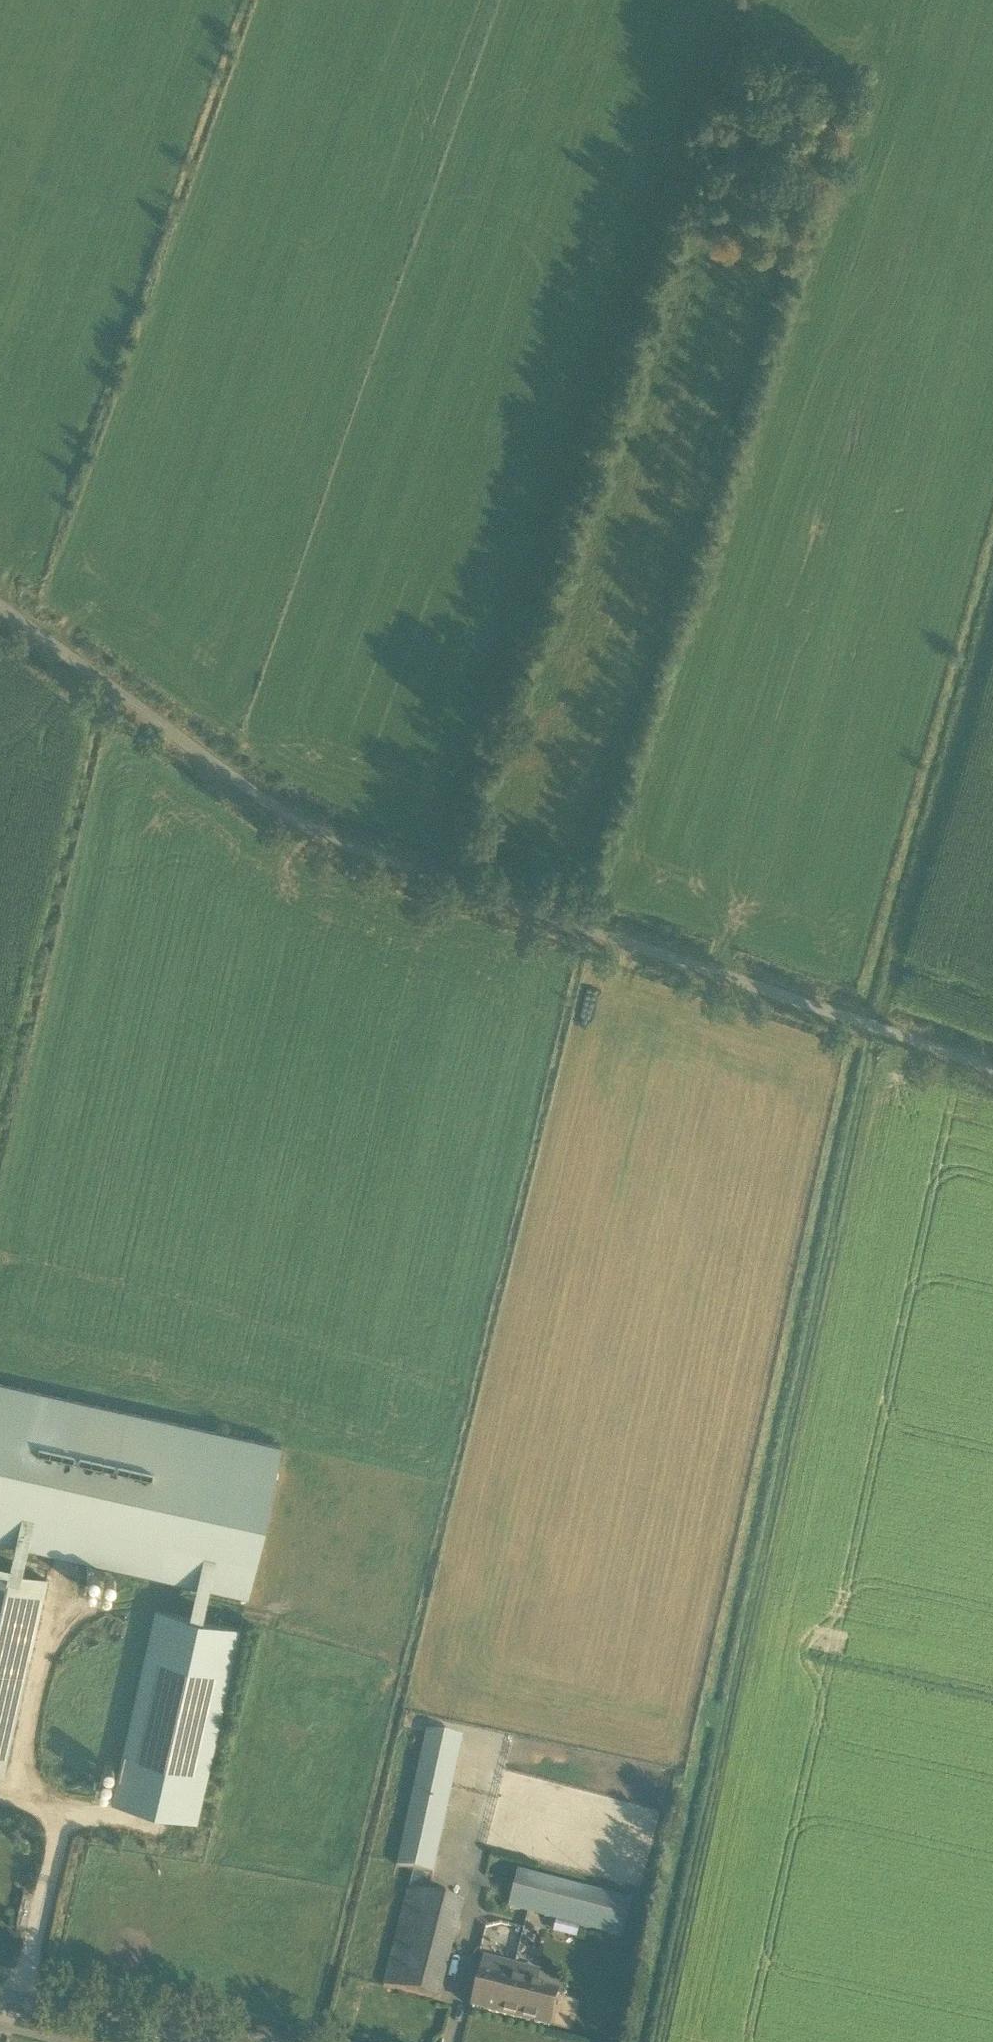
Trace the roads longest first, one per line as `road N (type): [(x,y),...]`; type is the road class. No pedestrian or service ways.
road 1 (unclassified): [(992,1066),(331,839),(237,784),(0,607)]
road 2 (secondary): [(164,2041),(0,2000)]

